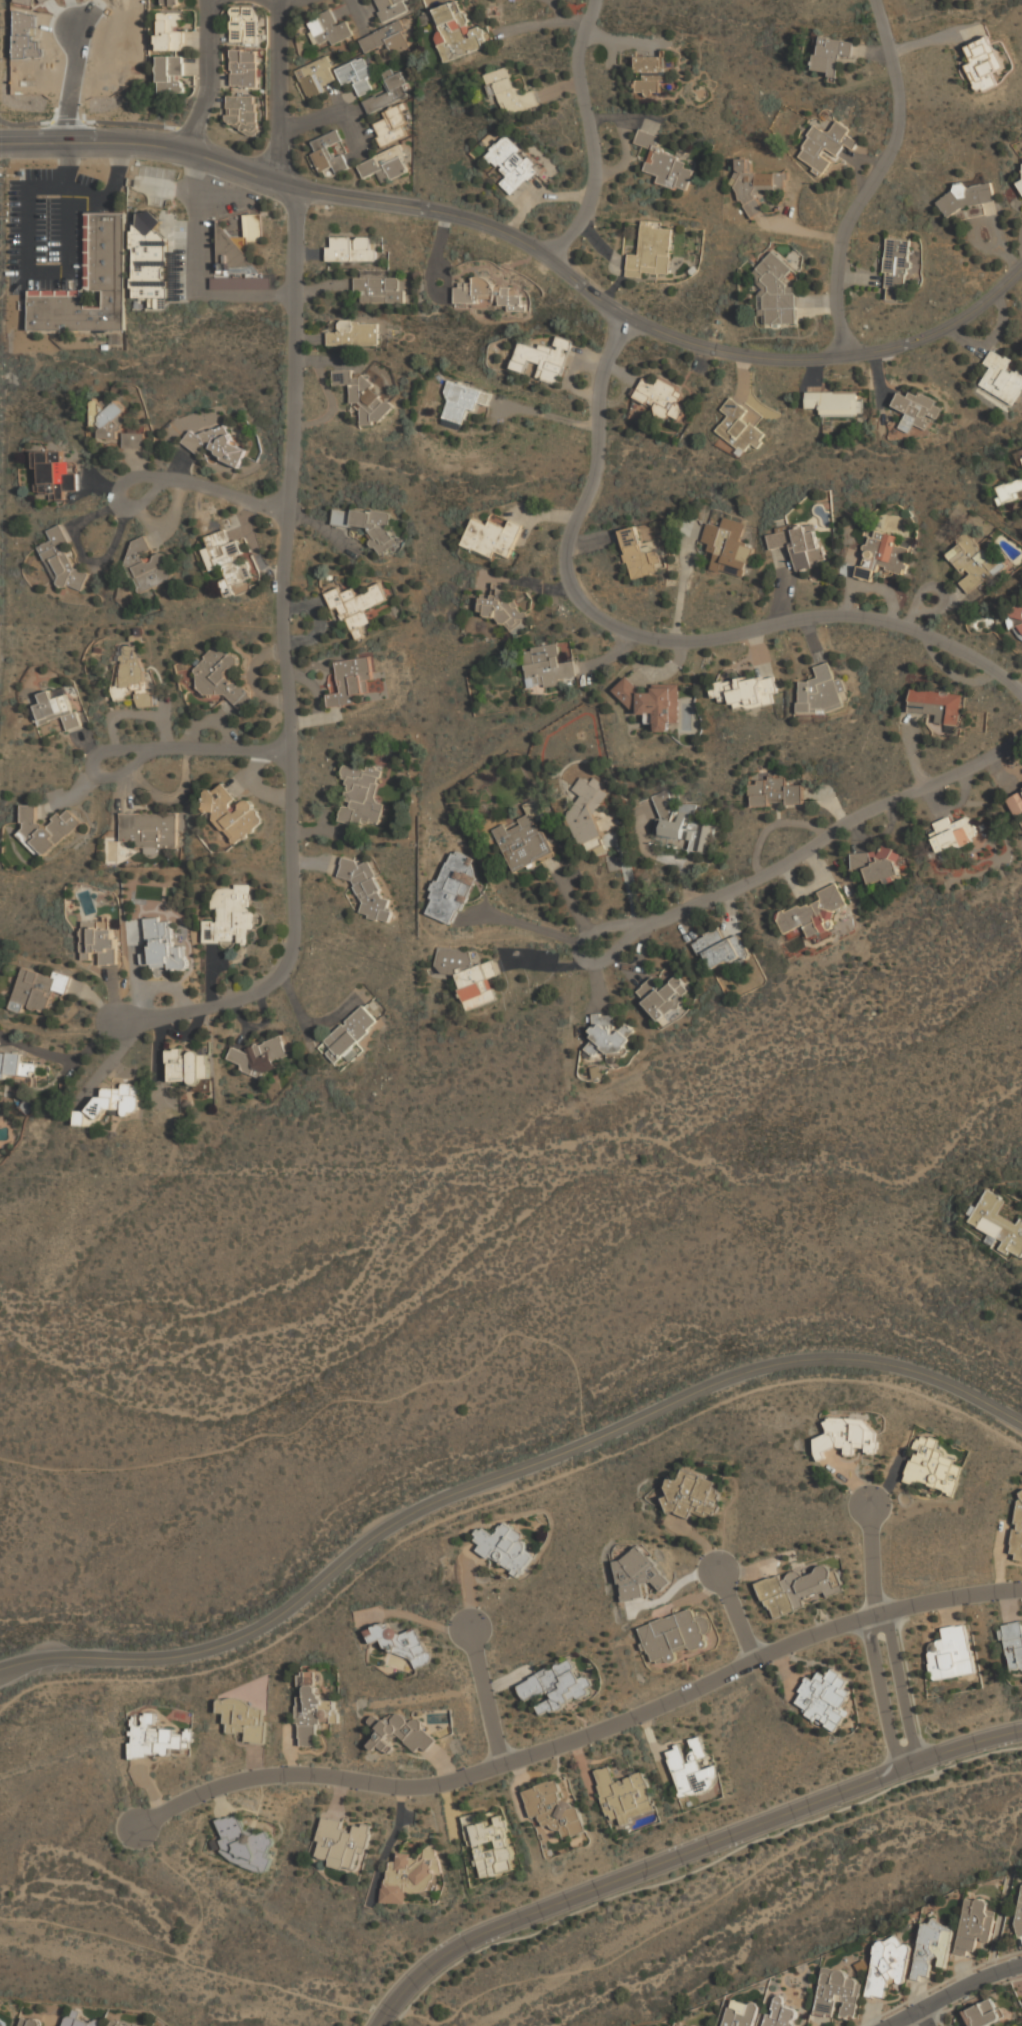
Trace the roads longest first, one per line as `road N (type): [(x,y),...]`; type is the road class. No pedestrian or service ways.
road 1 (residential): [(0,1670),(46,1658),(154,1659),(218,1646),(272,1620),(365,1543),(427,1505),(763,1366),(834,1358),(884,1363),(955,1387),(1021,1424)]
road 2 (tertiary): [(114,143),(188,150),(298,195),(473,219),(549,255),(628,316),(691,343),(747,355),(811,359),(902,344),(958,321),(1021,269)]
road 3 (residential): [(136,1827),(212,1787),(250,1777),(447,1783),(609,1727),(756,1659),(870,1619),(1021,1589)]
road 4 (residential): [(120,1021),(243,988),(287,966),(304,944),(290,596),(297,234)]
road 5 (residential): [(628,316),(610,351),(593,486),(568,556),(585,608),(624,630),(663,634),(841,616),(884,621),(932,634),(1021,689)]
road 6 (tertiary): [(377,2025),(433,1961),(487,1930),(941,1753),(1021,1731)]
road 7 (residential): [(640,926),(742,887),(859,812),(980,764),(1021,730)]
road 8 (residential): [(875,0),(896,46),(896,111),(874,181),(844,237),(845,355)]
road 9 (residential): [(549,255),(575,231),(592,195),(595,151),(575,73),(592,0)]
road 10 (residential): [(872,1589),(888,1734),(901,1769)]
road 11 (residential): [(275,0),(281,131),(273,181)]
road 12 (residential): [(920,1761),(872,1589)]
road 13 (residential): [(294,509),(212,479),(129,492)]
road 14 (residential): [(640,926),(580,938),(581,962),(610,960),(640,926)]
road 15 (residential): [(188,150),(210,78),(214,0)]
road 16 (residential): [(146,750),(295,744)]
road 17 (residential): [(471,1627),(502,1766)]
road 18 (residential): [(1021,1966),(895,2025)]
road 19 (residential): [(146,750),(104,749),(91,767),(111,777),(146,750)]

